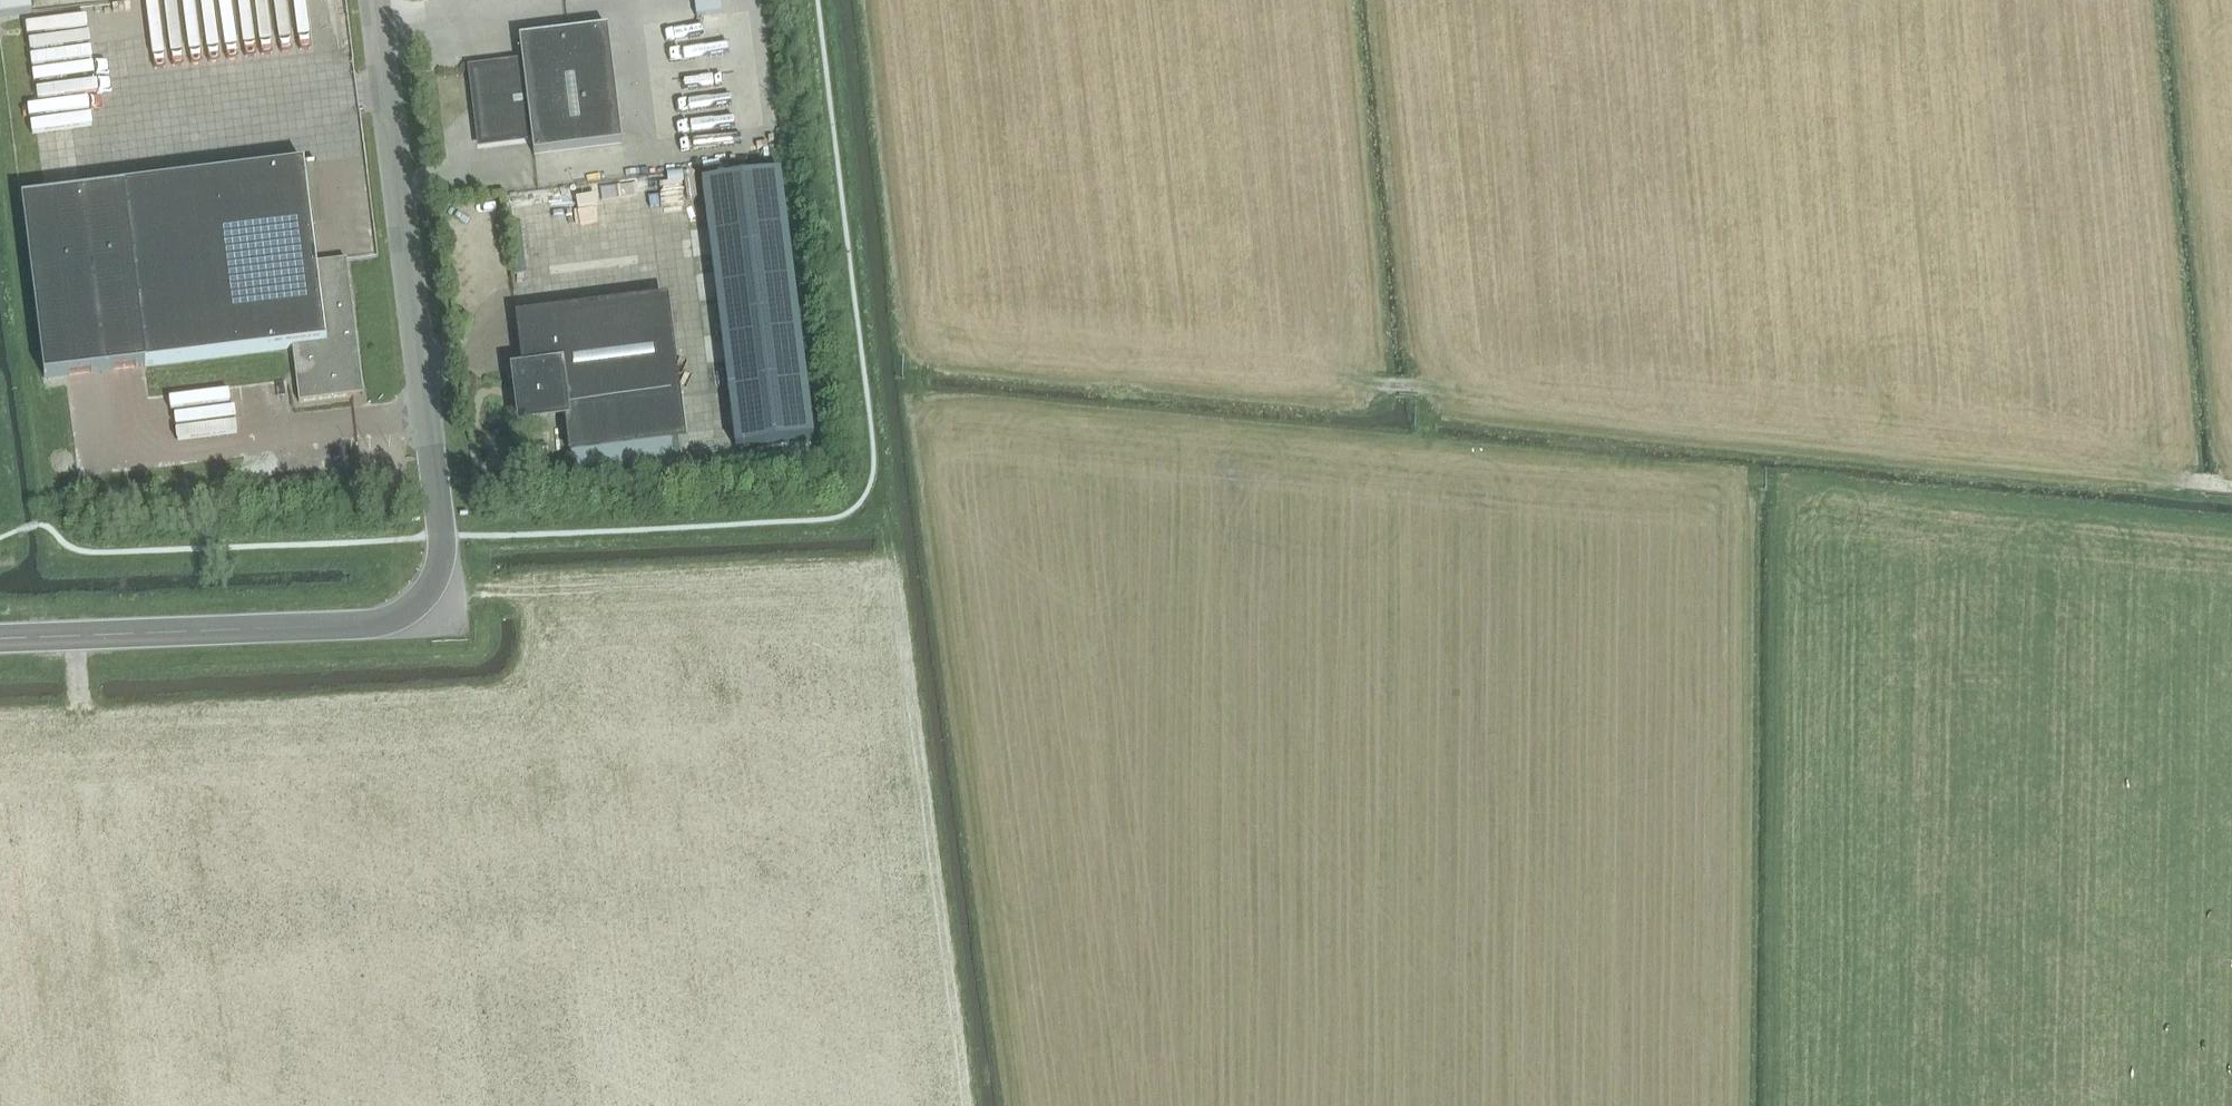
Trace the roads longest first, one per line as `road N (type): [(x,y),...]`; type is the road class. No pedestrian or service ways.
road 1 (unclassified): [(0,638),(368,625),(398,616),(432,583),(442,537),(373,0)]

